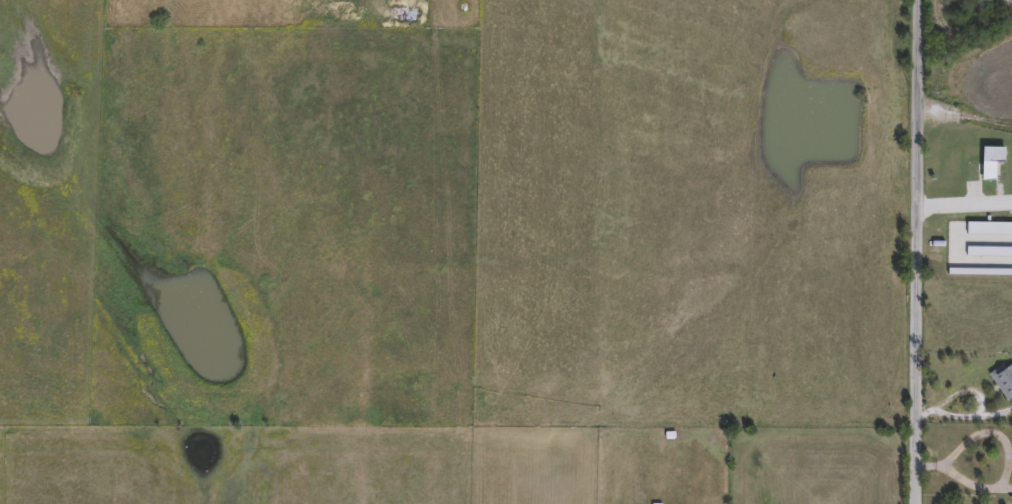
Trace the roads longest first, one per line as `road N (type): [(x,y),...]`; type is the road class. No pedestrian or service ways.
road 1 (residential): [(921,503),(925,0)]

